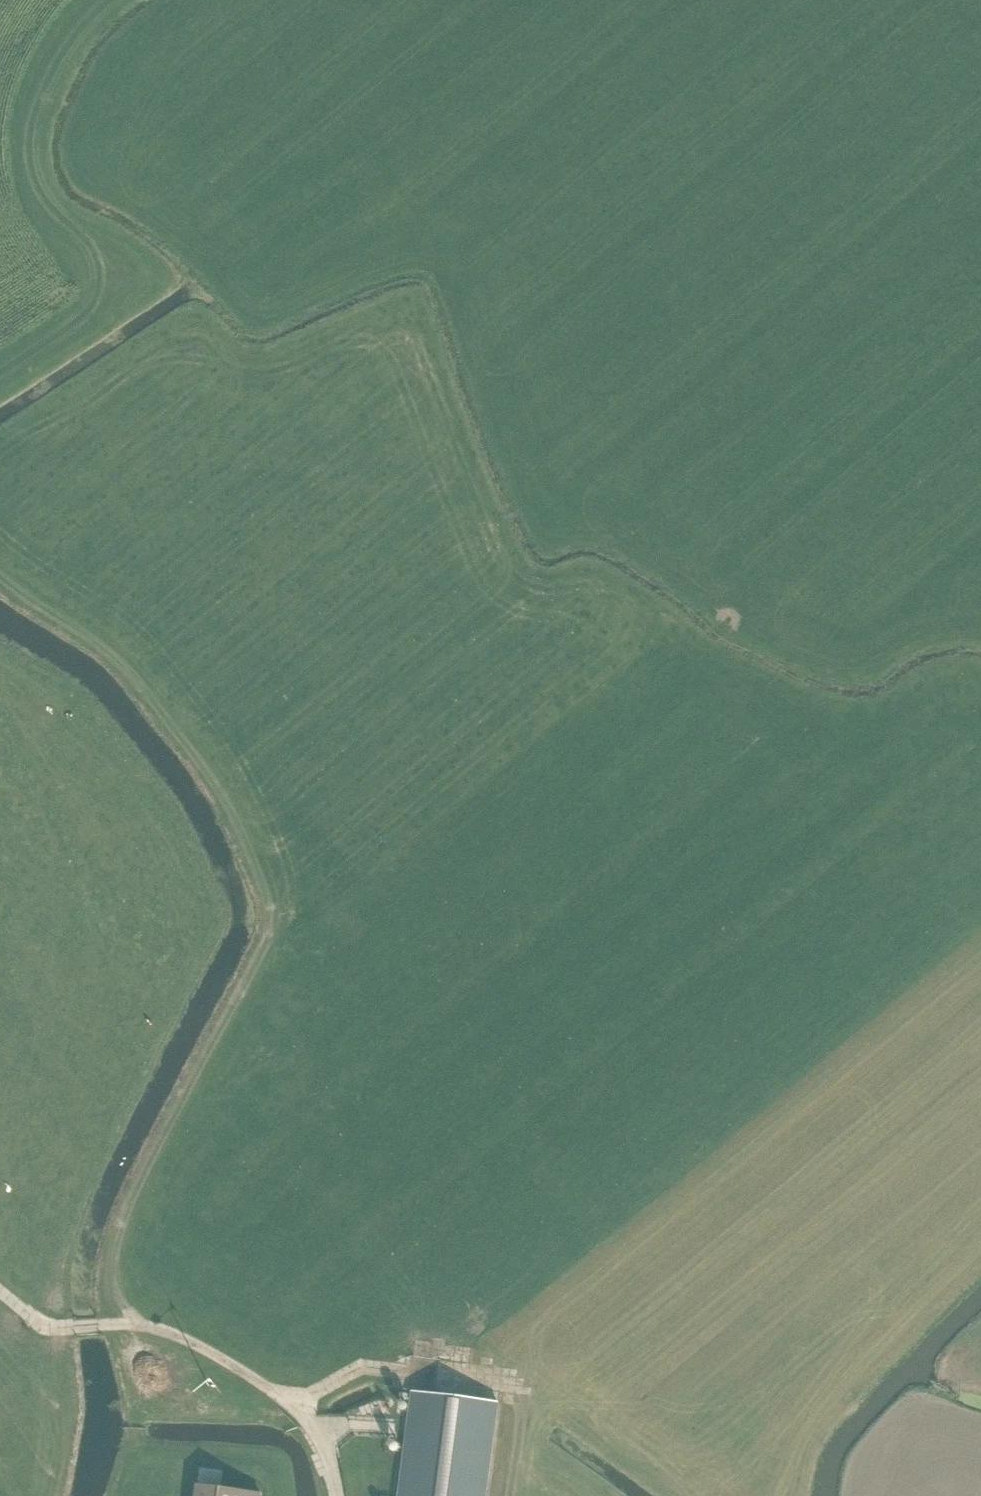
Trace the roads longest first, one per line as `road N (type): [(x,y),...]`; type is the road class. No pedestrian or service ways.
road 1 (track): [(294,1401),(172,1332),(40,1324),(0,1290)]

